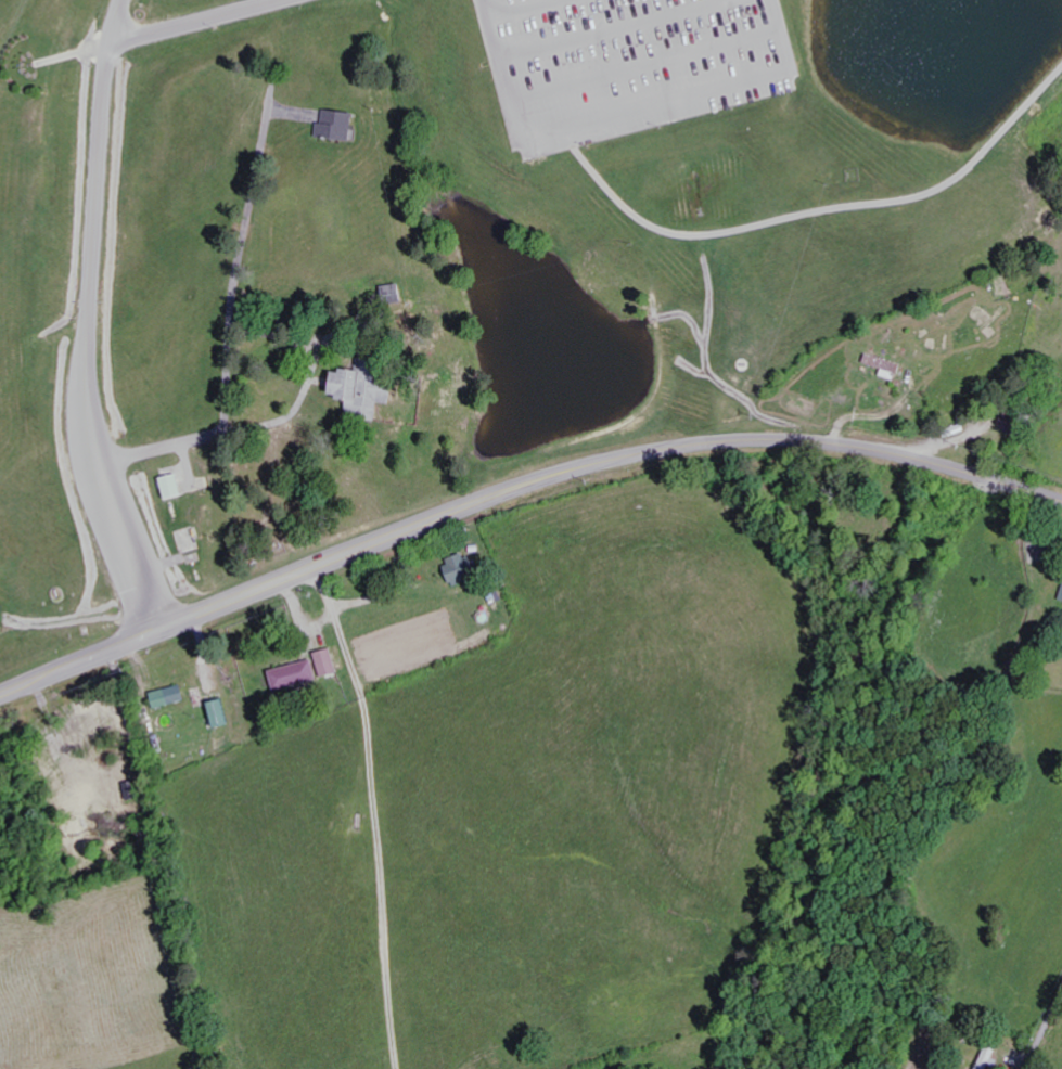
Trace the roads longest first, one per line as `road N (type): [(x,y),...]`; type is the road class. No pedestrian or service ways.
road 1 (tertiary): [(1061,499),(834,442),(720,441),(652,451),(428,519),(0,695)]
road 2 (residential): [(159,628),(99,461),(88,383),(105,82),(124,0)]
road 3 (track): [(317,566),(368,711),(397,1068)]

